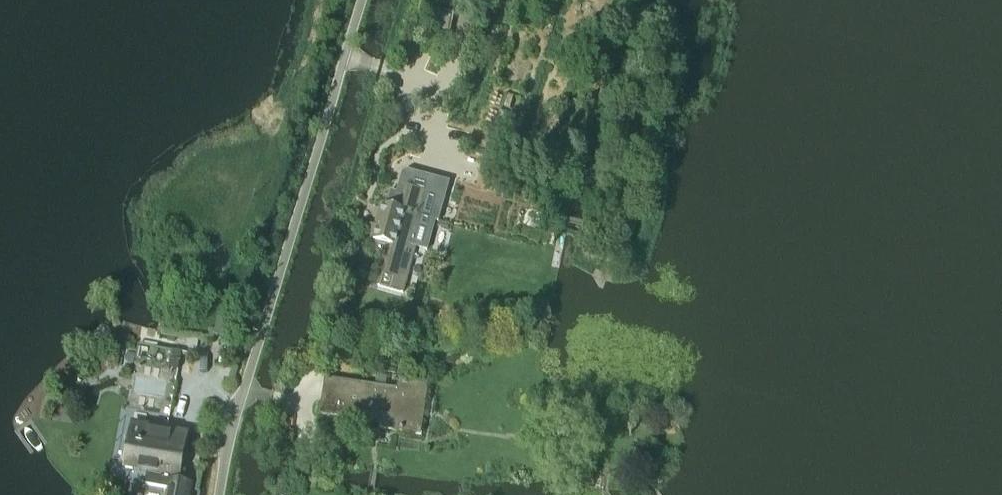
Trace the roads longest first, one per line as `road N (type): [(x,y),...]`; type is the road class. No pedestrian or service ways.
road 1 (unclassified): [(218,494),(360,0)]

